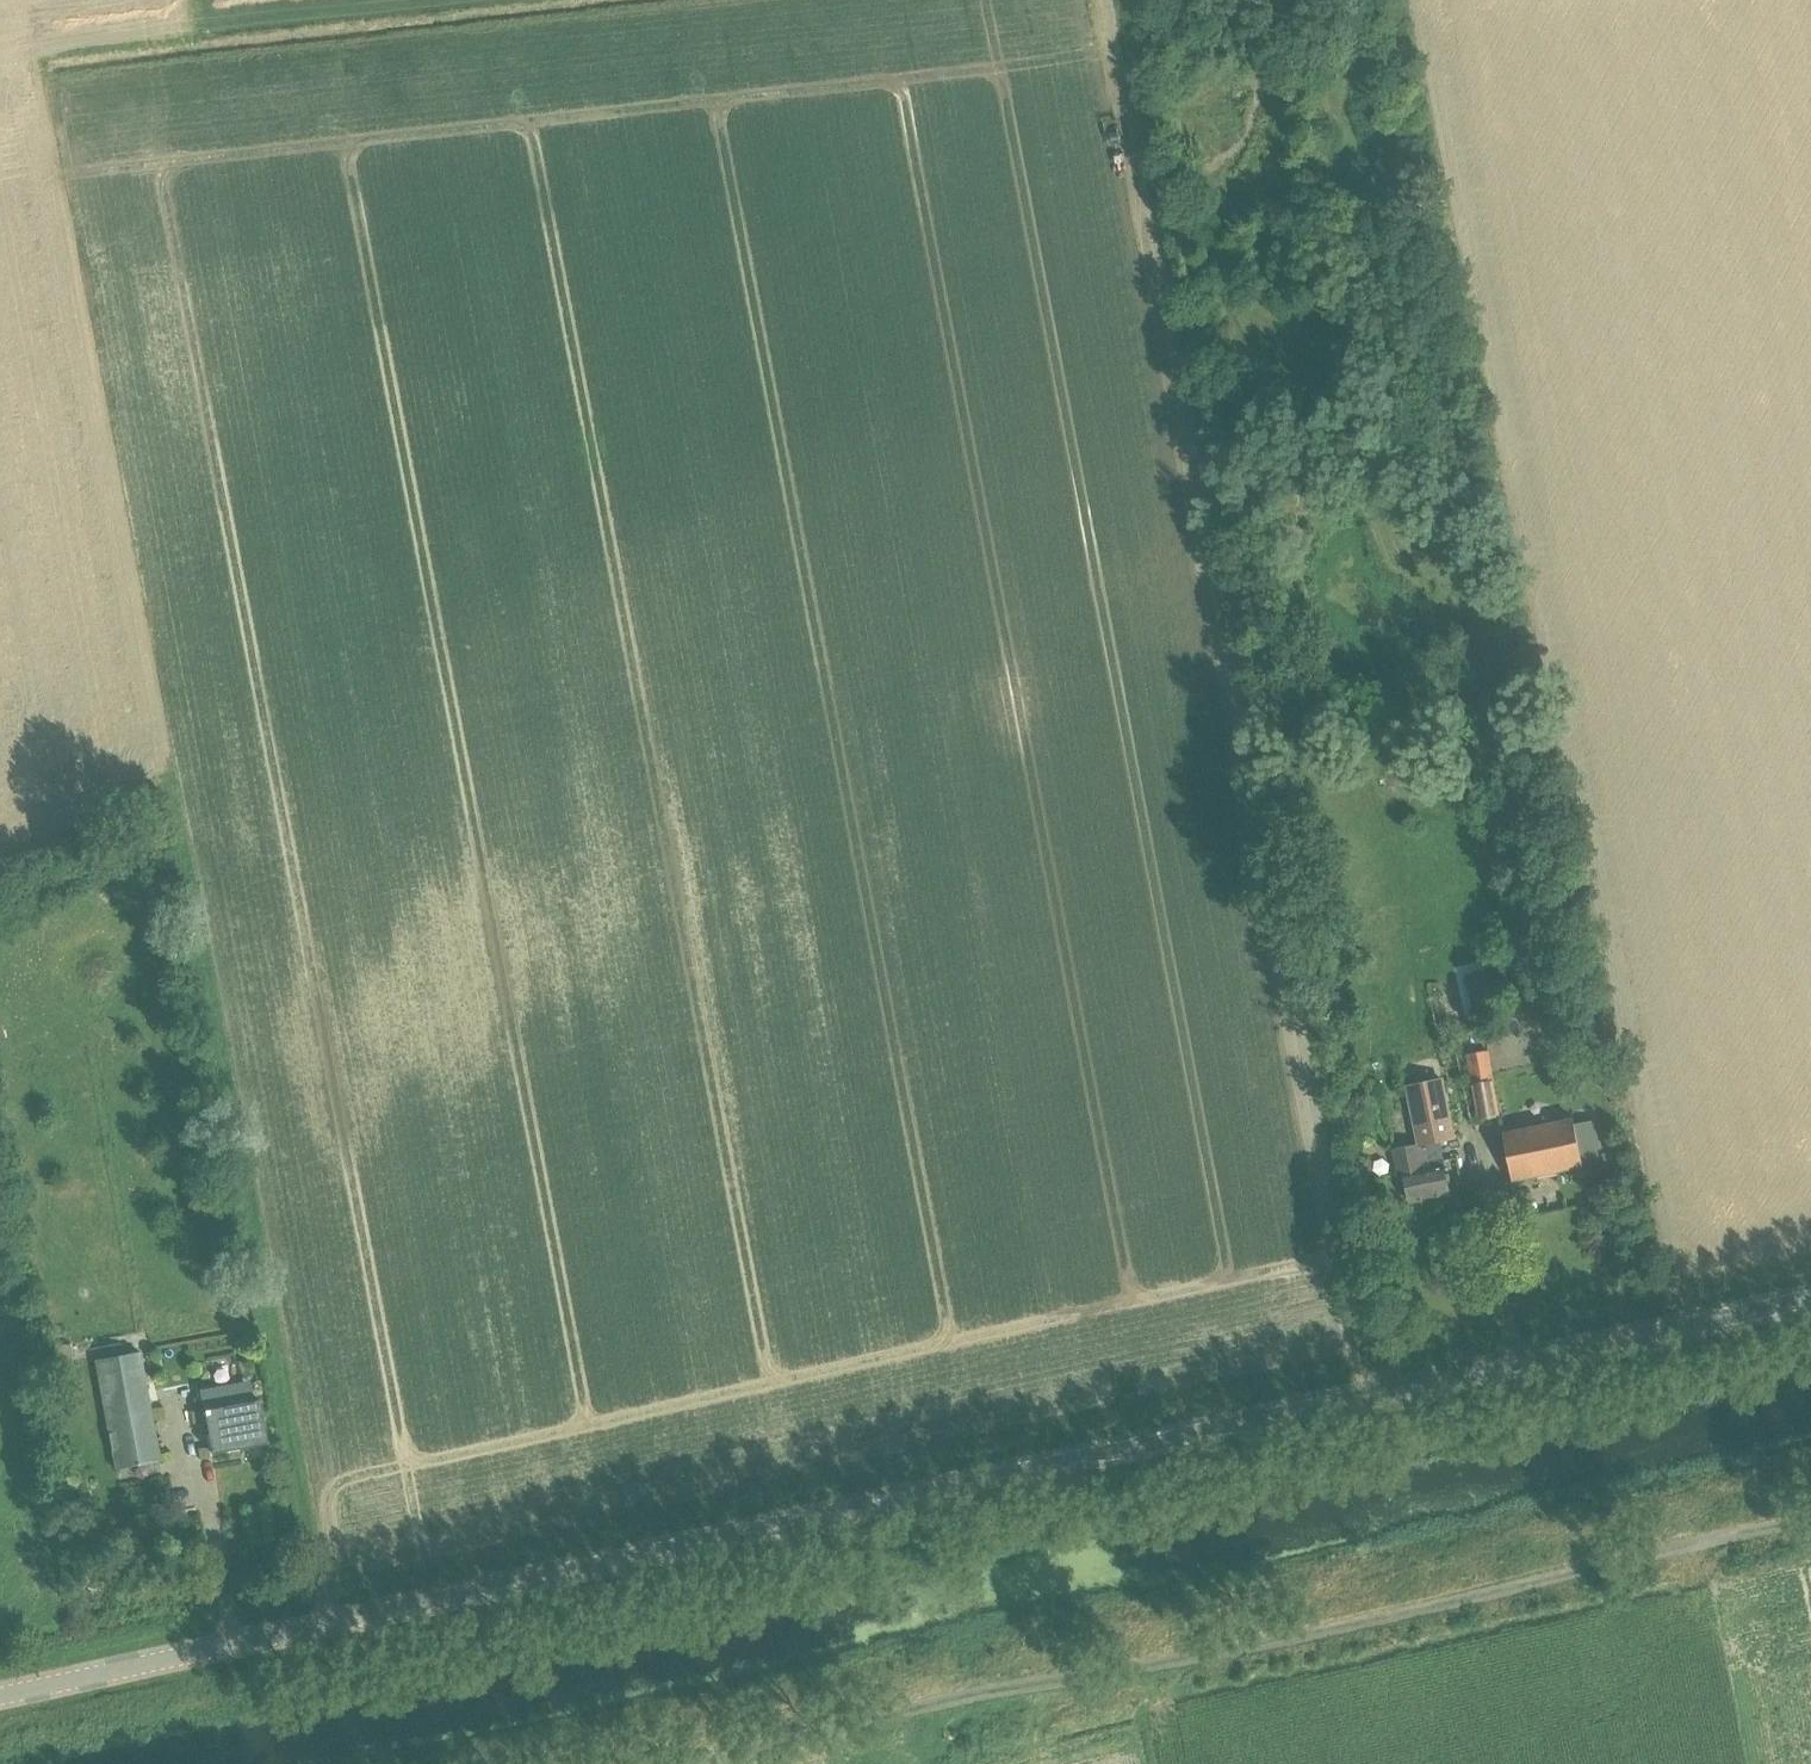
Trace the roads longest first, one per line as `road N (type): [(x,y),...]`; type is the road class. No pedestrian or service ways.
road 1 (tertiary): [(0,1697),(1810,1303)]
road 2 (track): [(708,1763),(1810,1516)]
road 3 (track): [(339,1623),(176,789)]

